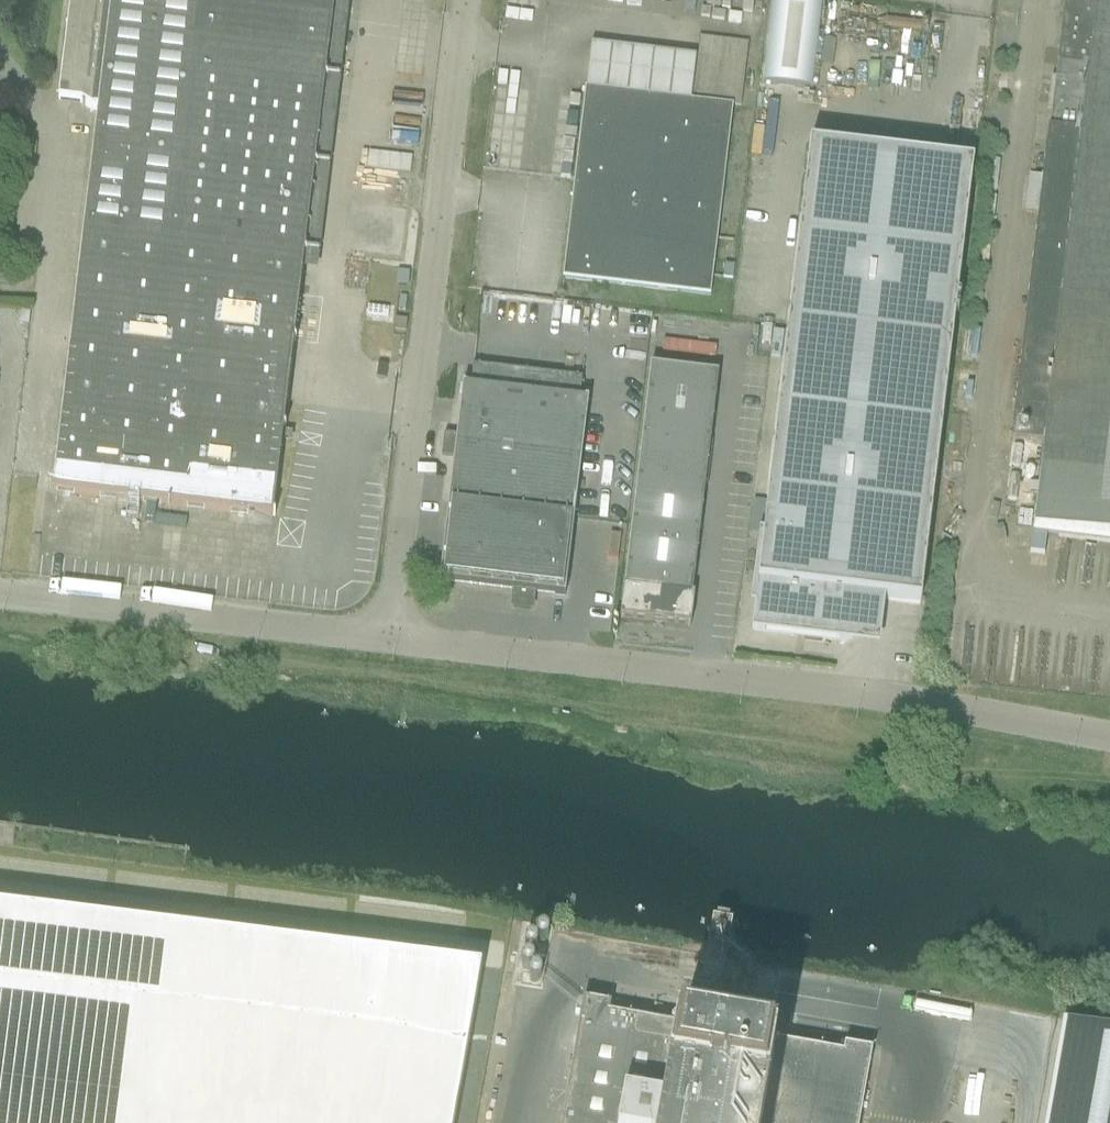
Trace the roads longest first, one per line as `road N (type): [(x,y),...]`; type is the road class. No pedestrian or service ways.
road 1 (unclassified): [(1109,739),(923,705),(394,636)]
road 2 (unclassified): [(466,0),(394,636)]
road 3 (unclassified): [(394,636),(0,595)]

